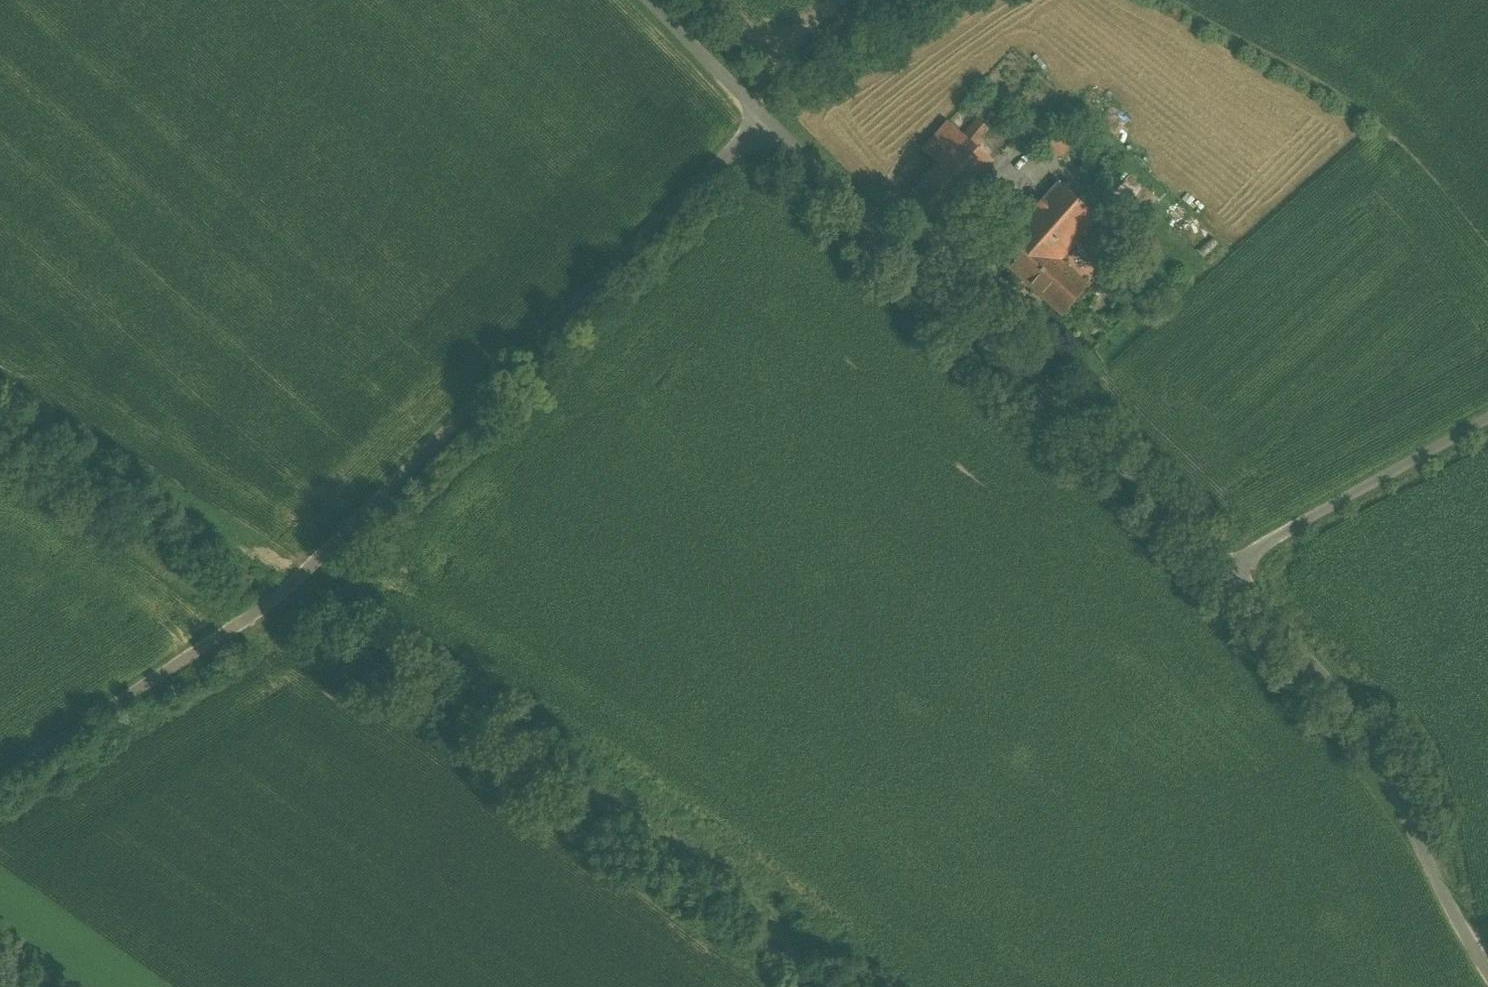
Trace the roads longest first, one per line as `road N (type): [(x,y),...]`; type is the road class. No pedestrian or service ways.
road 1 (unclassified): [(0,795),(248,643),(767,119)]
road 2 (unclassified): [(767,119),(1206,582)]
road 3 (unclassified): [(1206,582),(1341,750),(1472,986)]
road 4 (unclassified): [(1206,582),(1487,413)]
road 5 (unclassified): [(767,119),(643,0)]

